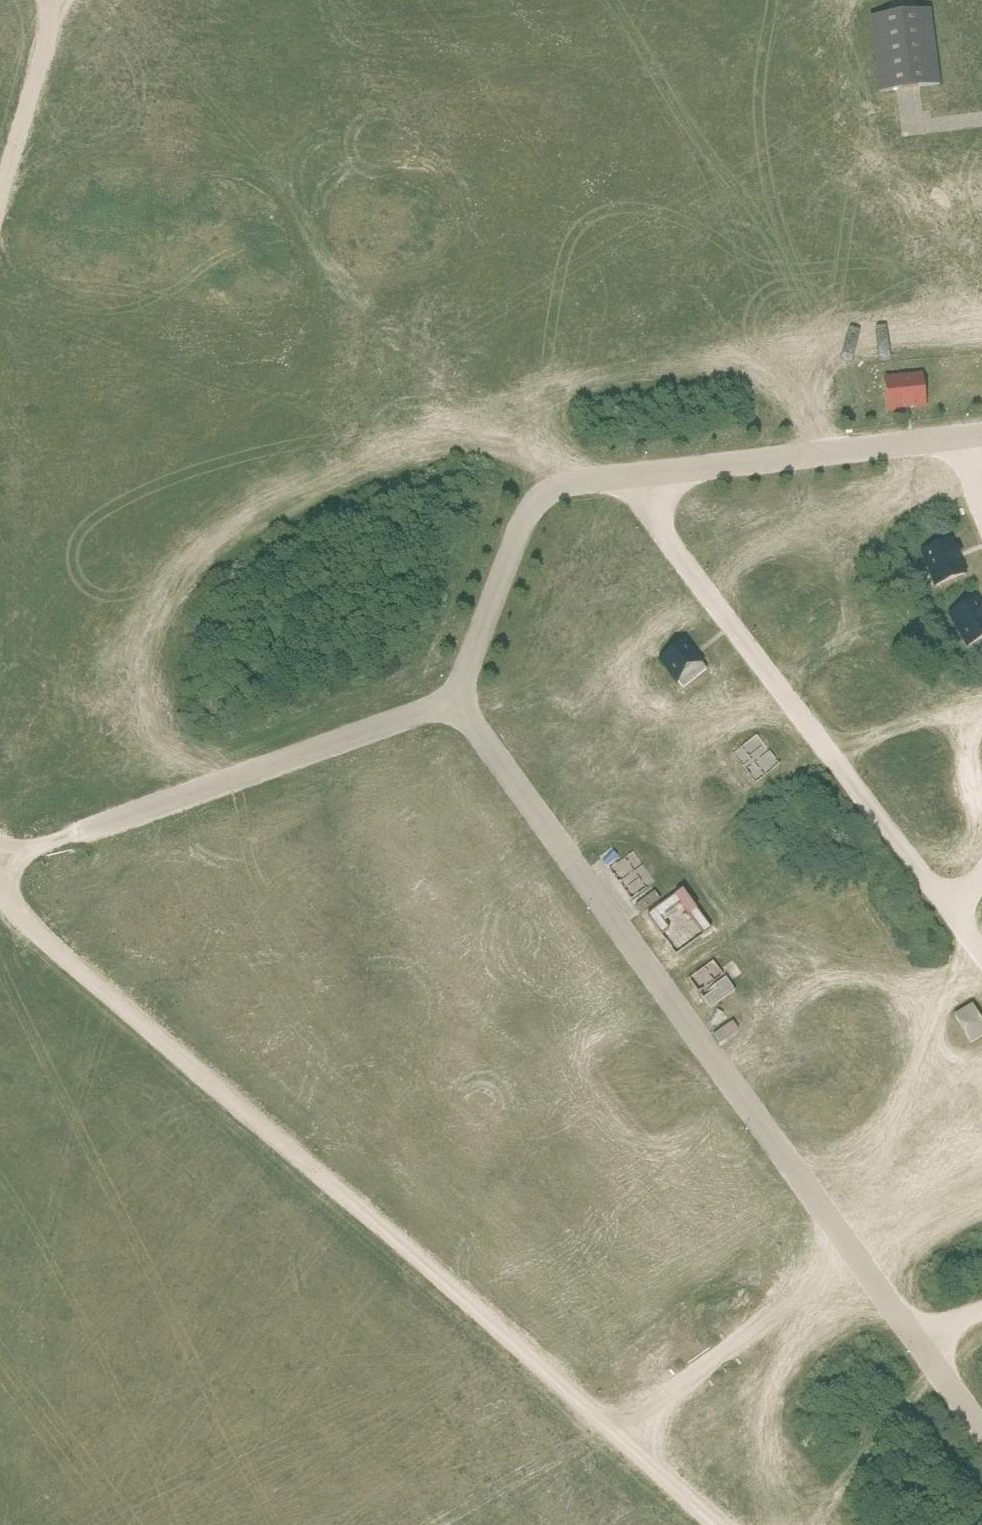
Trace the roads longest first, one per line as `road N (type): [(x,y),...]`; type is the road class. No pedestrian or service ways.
road 1 (track): [(0,884),(714,1524)]
road 2 (track): [(46,0),(0,168)]

